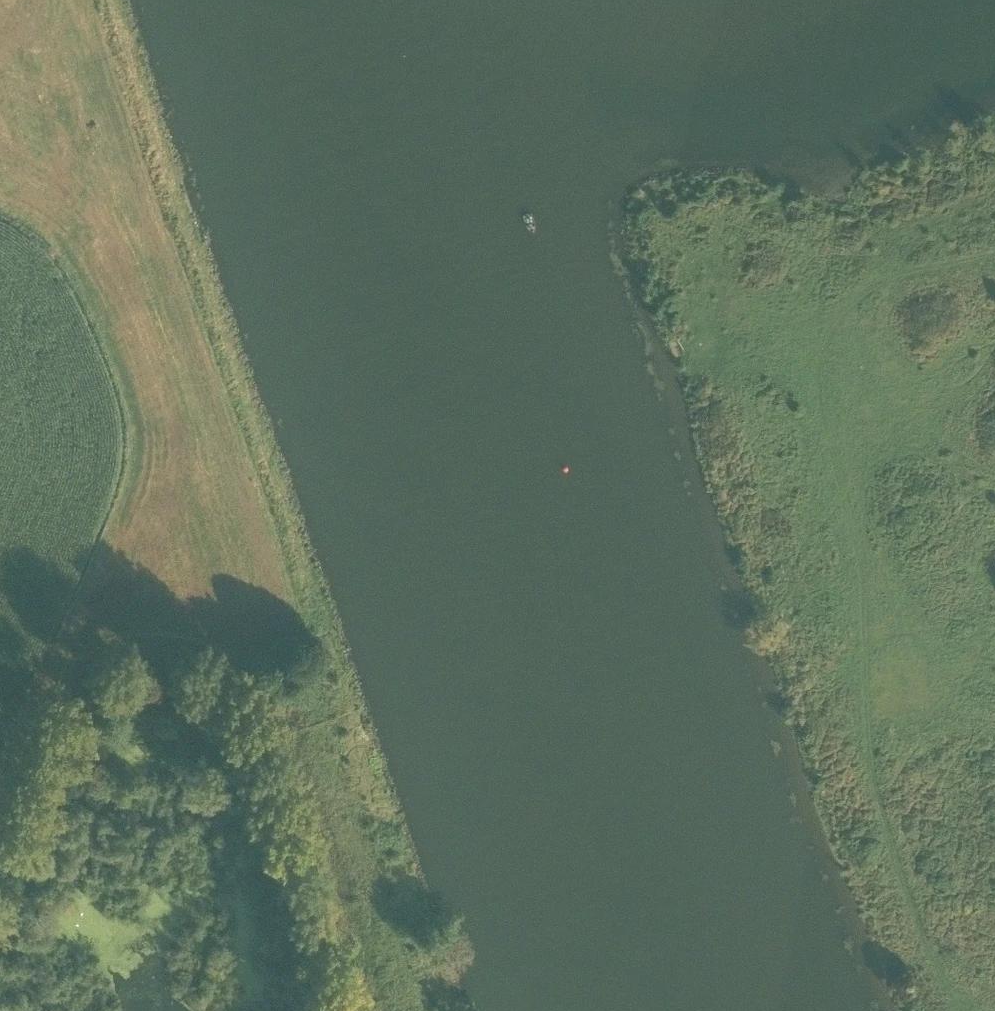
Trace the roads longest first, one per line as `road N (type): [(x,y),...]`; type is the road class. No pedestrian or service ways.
road 1 (track): [(0,818),(43,703),(81,660),(115,644),(149,642),(208,653),(257,696),(358,1010)]

